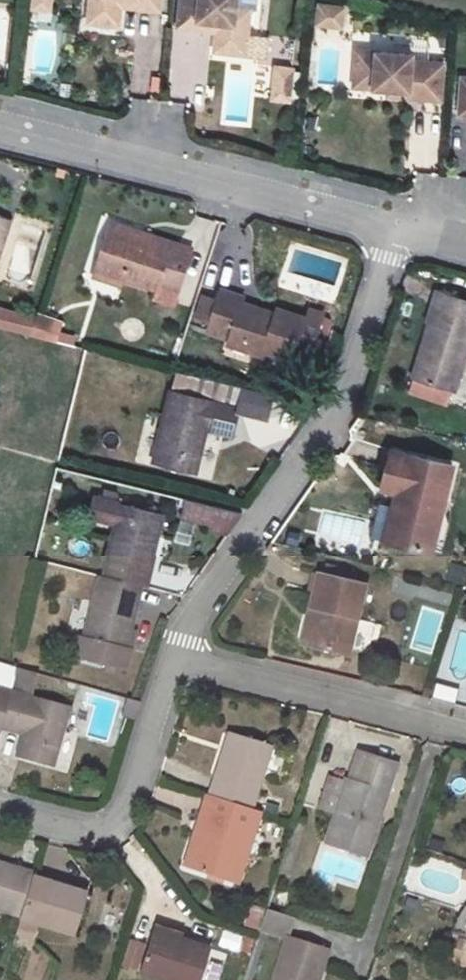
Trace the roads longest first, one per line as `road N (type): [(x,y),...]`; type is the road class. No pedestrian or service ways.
road 1 (residential): [(177,651),(201,599),(338,403),(396,228)]
road 2 (residential): [(396,228),(0,129)]
road 3 (residential): [(177,651),(465,725)]
road 4 (residential): [(0,807),(84,830),(109,821),(177,651)]

